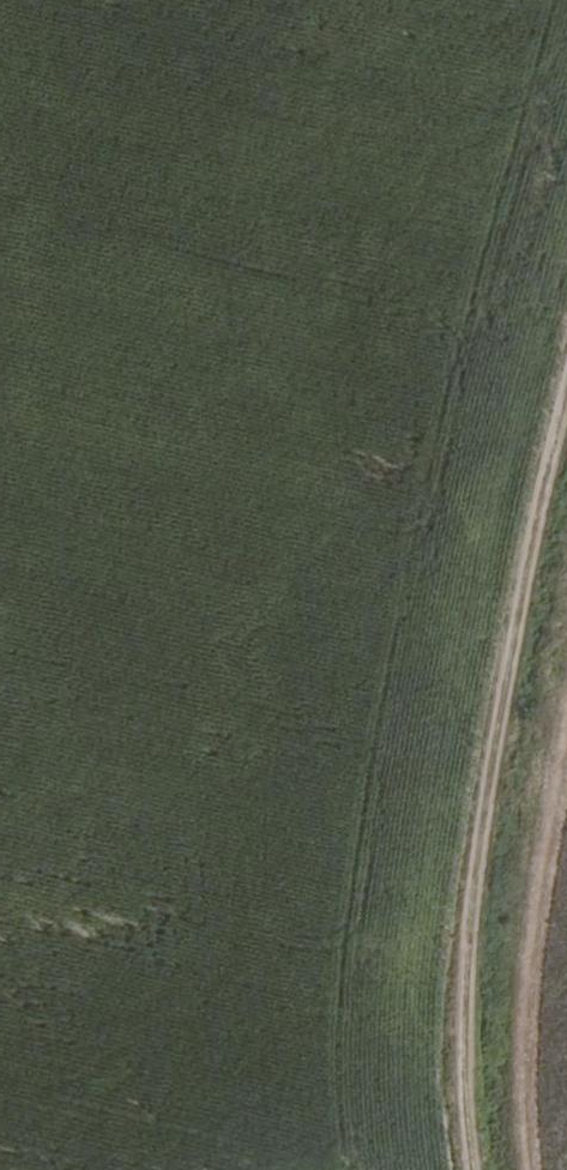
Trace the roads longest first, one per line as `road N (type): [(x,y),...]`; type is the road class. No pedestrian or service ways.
road 1 (track): [(566,375),(506,646),(492,898),(498,1169)]

